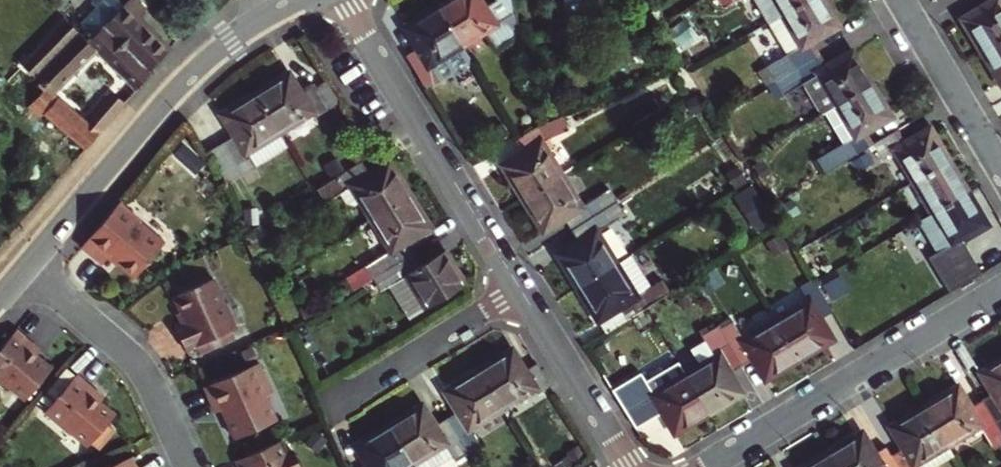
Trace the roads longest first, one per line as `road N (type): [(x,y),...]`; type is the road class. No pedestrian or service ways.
road 1 (residential): [(274,13),(193,76),(26,270)]
road 2 (residential): [(704,466),(1000,290)]
road 3 (residential): [(343,0),(521,291)]
road 4 (residential): [(26,270),(137,362),(189,466)]
road 5 (residential): [(334,405),(521,291)]
road 6 (residential): [(521,291),(629,466)]
road 7 (residential): [(900,0),(1000,169)]

